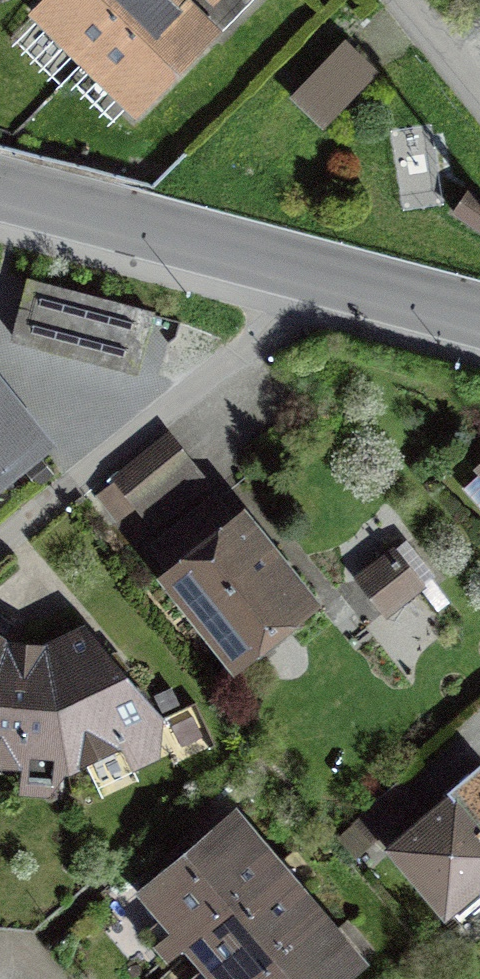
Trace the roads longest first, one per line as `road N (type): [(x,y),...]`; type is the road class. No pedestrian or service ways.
road 1 (secondary): [(0,189),(479,320)]

